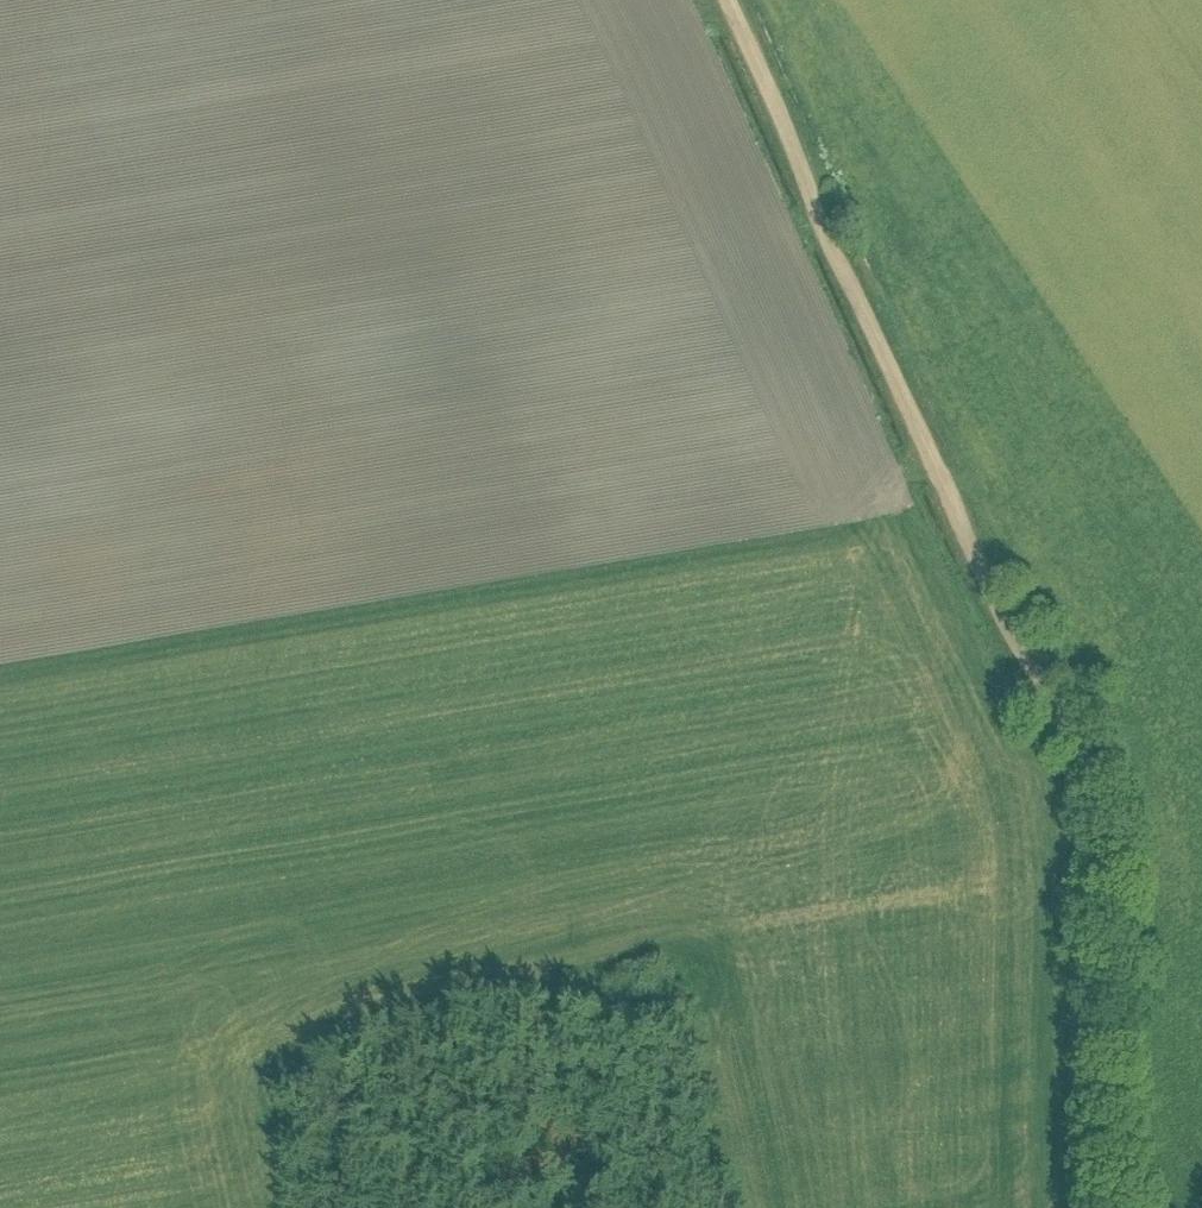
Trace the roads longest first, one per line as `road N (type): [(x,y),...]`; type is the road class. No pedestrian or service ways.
road 1 (track): [(1076,1207),(1084,798),(727,0)]

